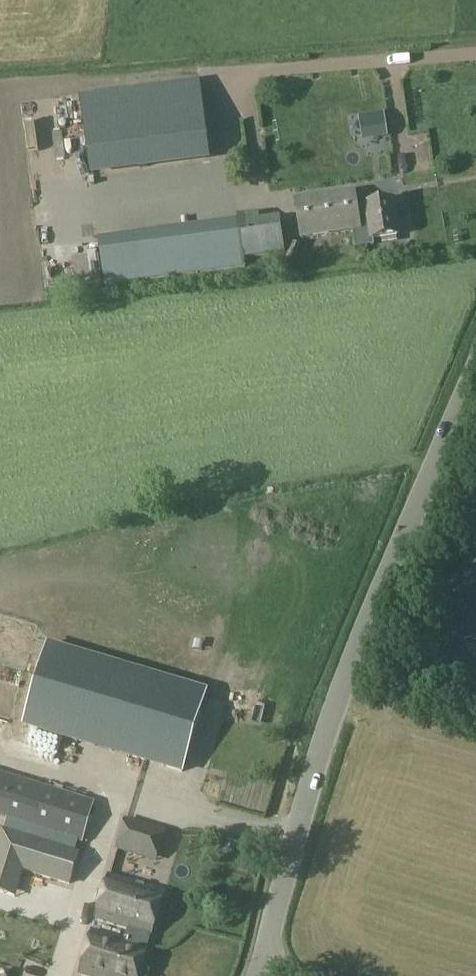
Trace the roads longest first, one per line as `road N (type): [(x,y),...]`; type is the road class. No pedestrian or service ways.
road 1 (tertiary): [(267,939),(358,648),(475,371)]

